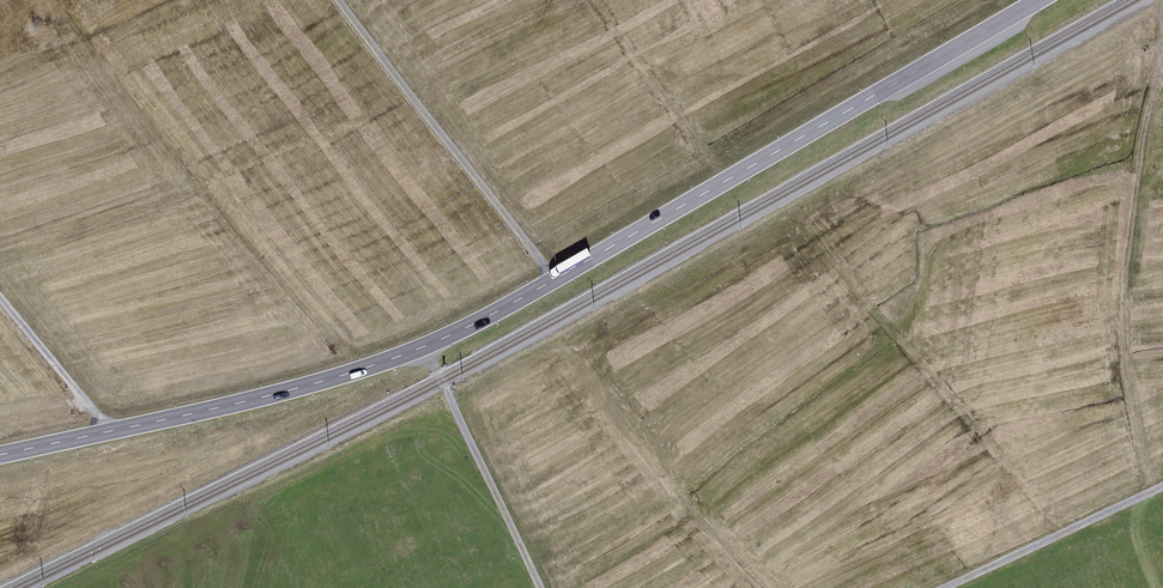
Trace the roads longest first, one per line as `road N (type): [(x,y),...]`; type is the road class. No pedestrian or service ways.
road 1 (primary): [(0,455),(241,402),(425,346),(1041,0)]
road 2 (track): [(553,280),(342,0)]
road 3 (track): [(542,587),(425,346)]
road 4 (track): [(1162,491),(931,587)]
road 5 (track): [(0,301),(105,432)]

